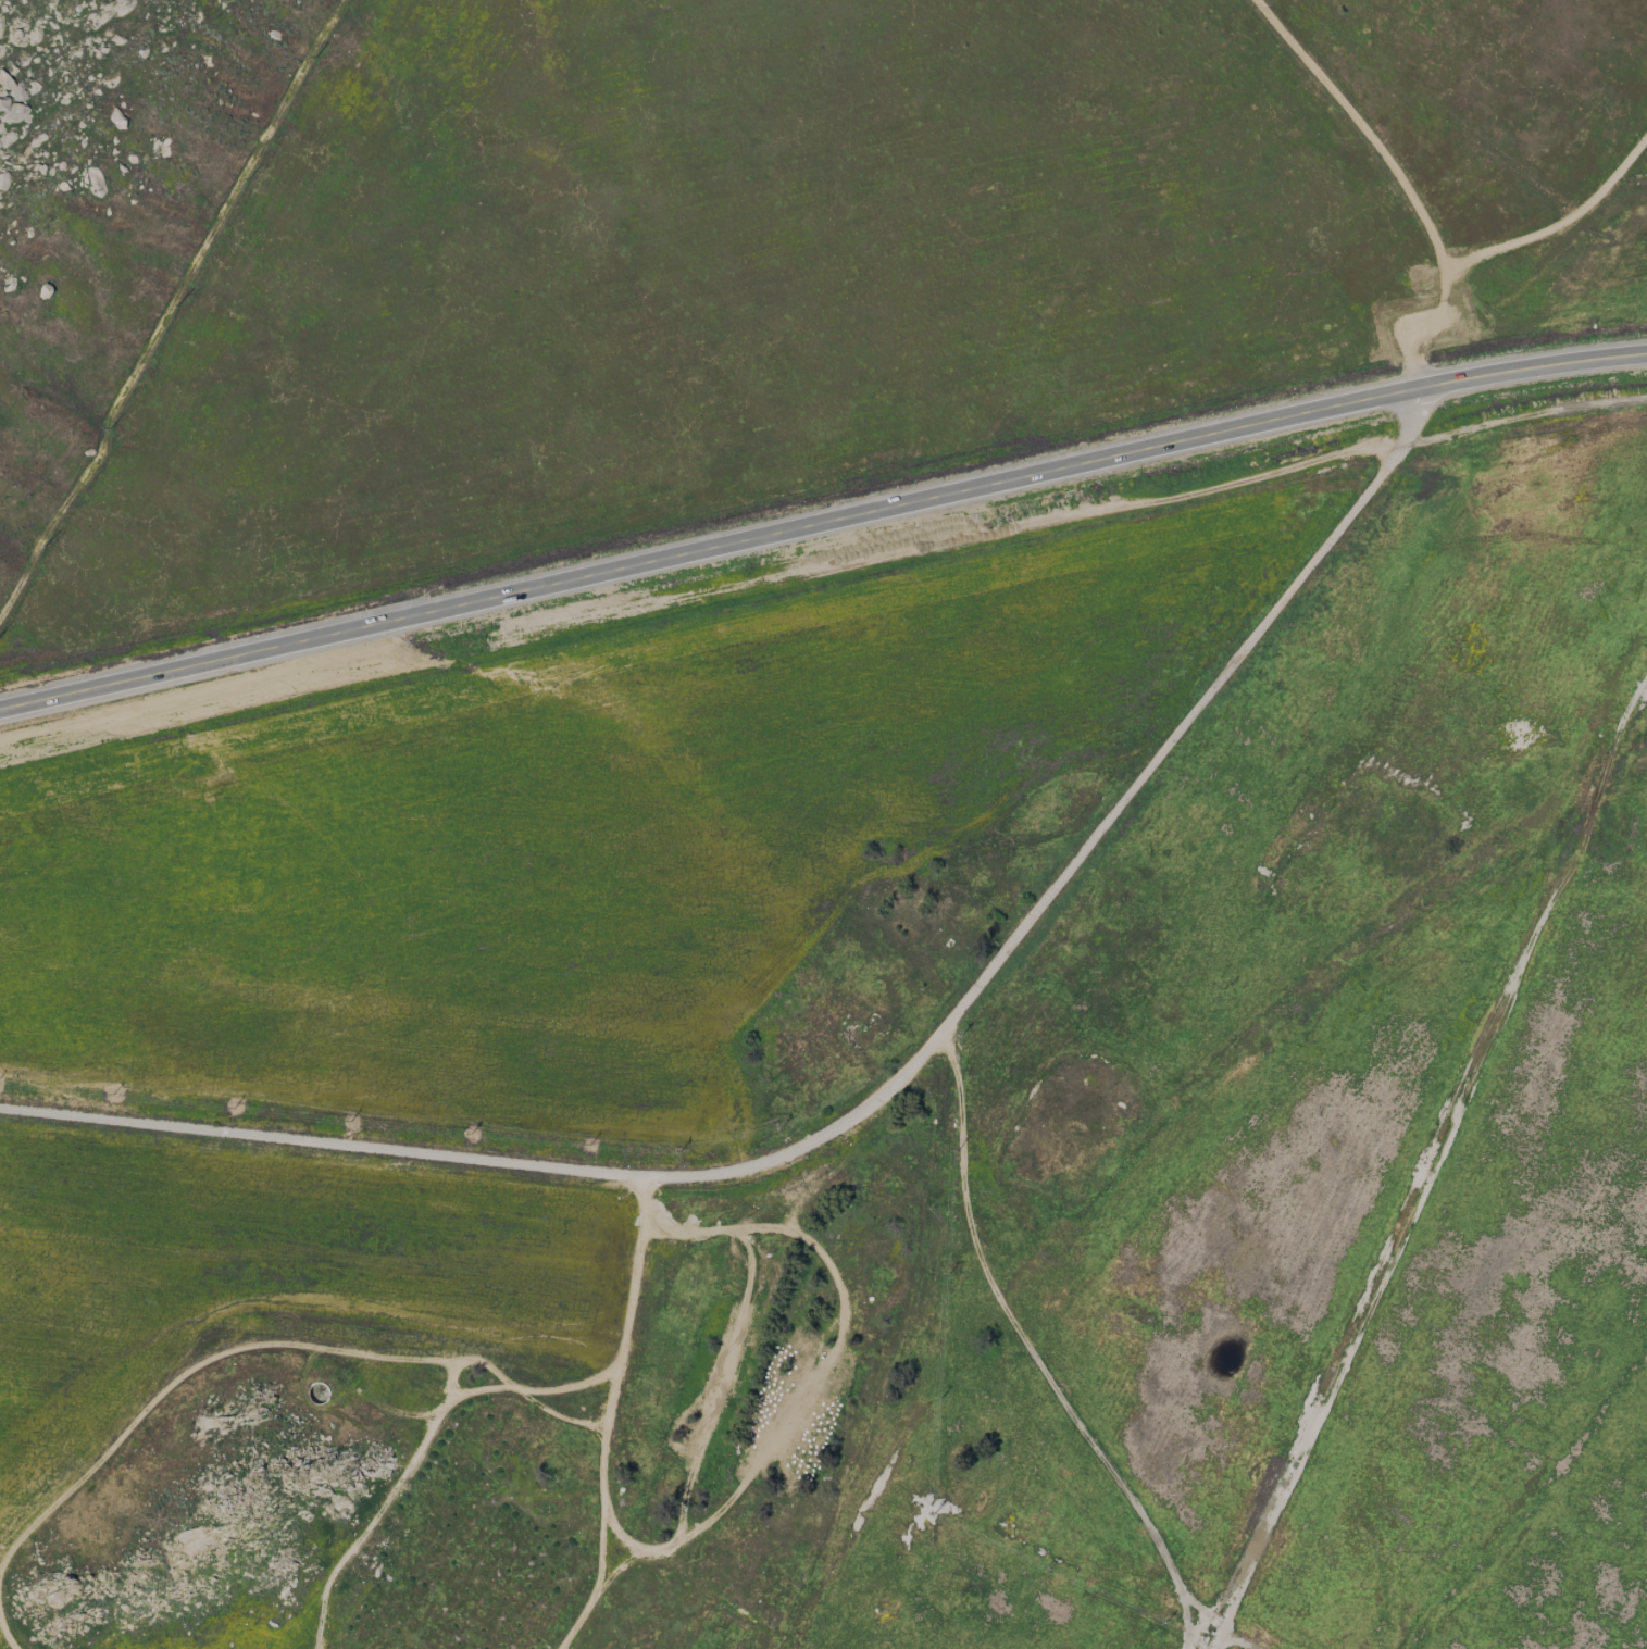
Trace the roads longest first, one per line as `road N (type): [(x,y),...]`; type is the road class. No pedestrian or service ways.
road 1 (residential): [(0,1107),(656,1177),(718,1174),(783,1158),(884,1097),(946,1027),(1390,464),(1411,428),(1411,388)]
road 2 (primary): [(0,709),(1411,388),(1646,353)]

